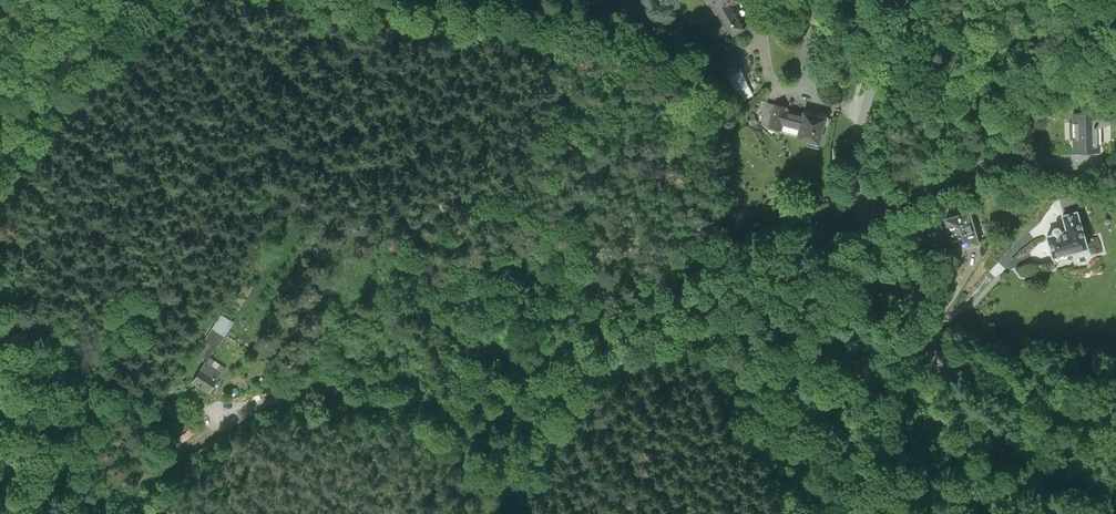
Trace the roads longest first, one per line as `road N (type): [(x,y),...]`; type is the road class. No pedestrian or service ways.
road 1 (residential): [(924,343),(871,243),(856,185),(858,138),(894,0)]
road 2 (track): [(1115,502),(1027,470),(989,446),(933,369),(924,343)]
road 3 (track): [(0,479),(54,421),(94,394),(164,396),(223,418)]

